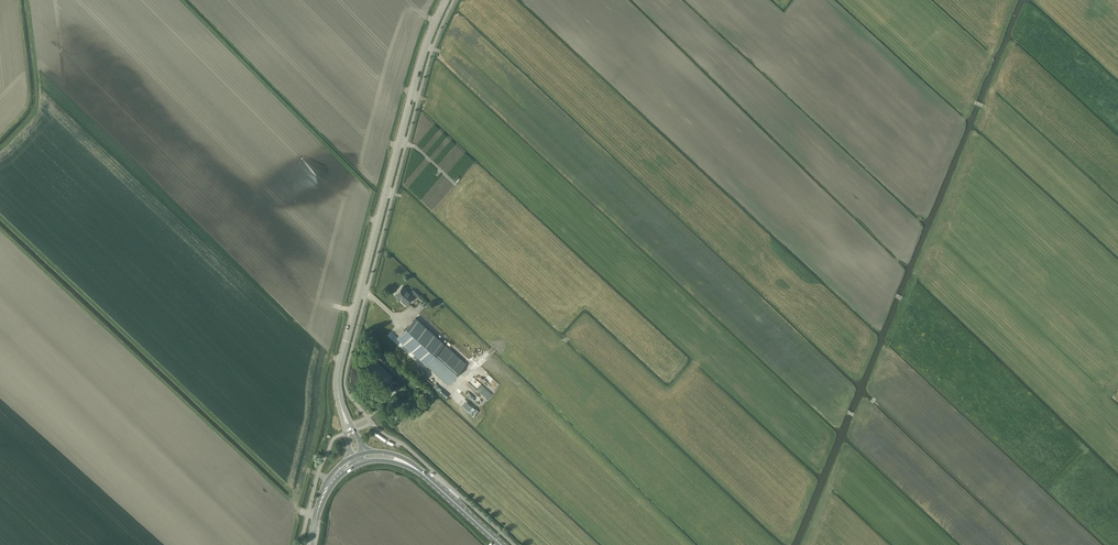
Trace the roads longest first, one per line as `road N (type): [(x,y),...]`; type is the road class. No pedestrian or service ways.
road 1 (tertiary): [(347,425),(339,369),(426,45),(446,0)]

